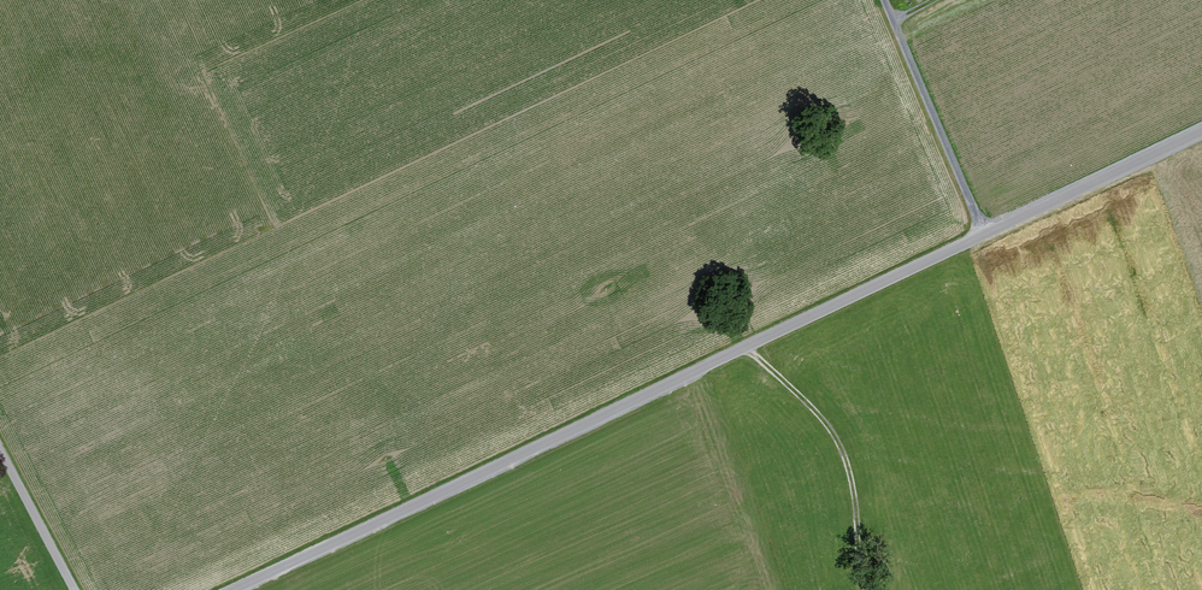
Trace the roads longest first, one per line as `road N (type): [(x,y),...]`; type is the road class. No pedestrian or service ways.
road 1 (unclassified): [(1201,130),(235,589)]
road 2 (track): [(885,0),(983,230)]
road 3 (track): [(0,452),(73,589)]

